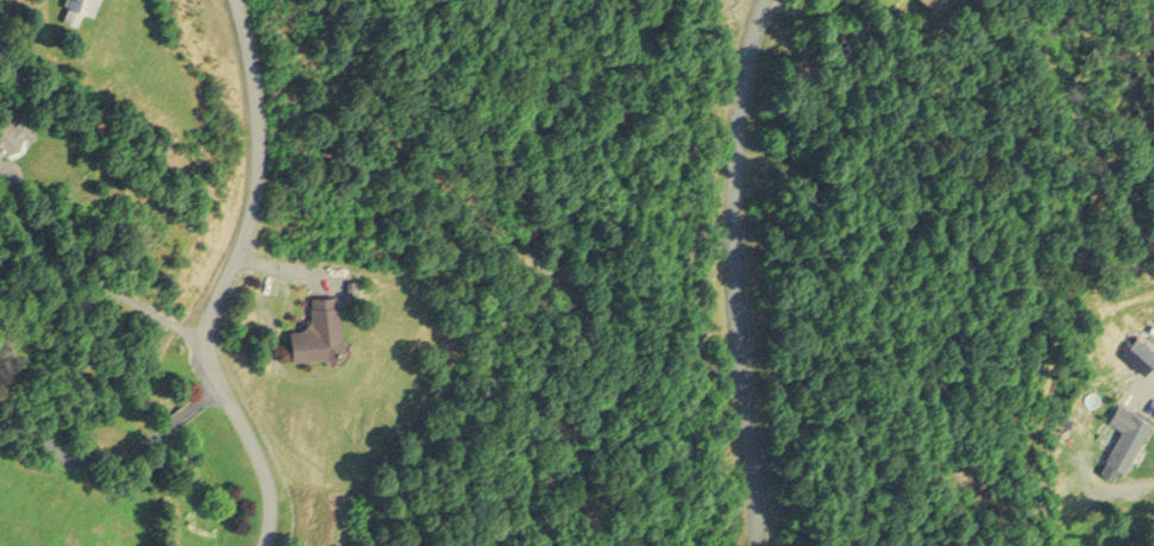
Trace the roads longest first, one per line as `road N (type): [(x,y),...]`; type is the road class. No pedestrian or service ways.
road 1 (residential): [(234,0),(253,84),(257,192),(200,338),(256,431),(270,472),(262,545)]
road 2 (residential): [(760,545),(734,275),(741,83),(760,0)]

